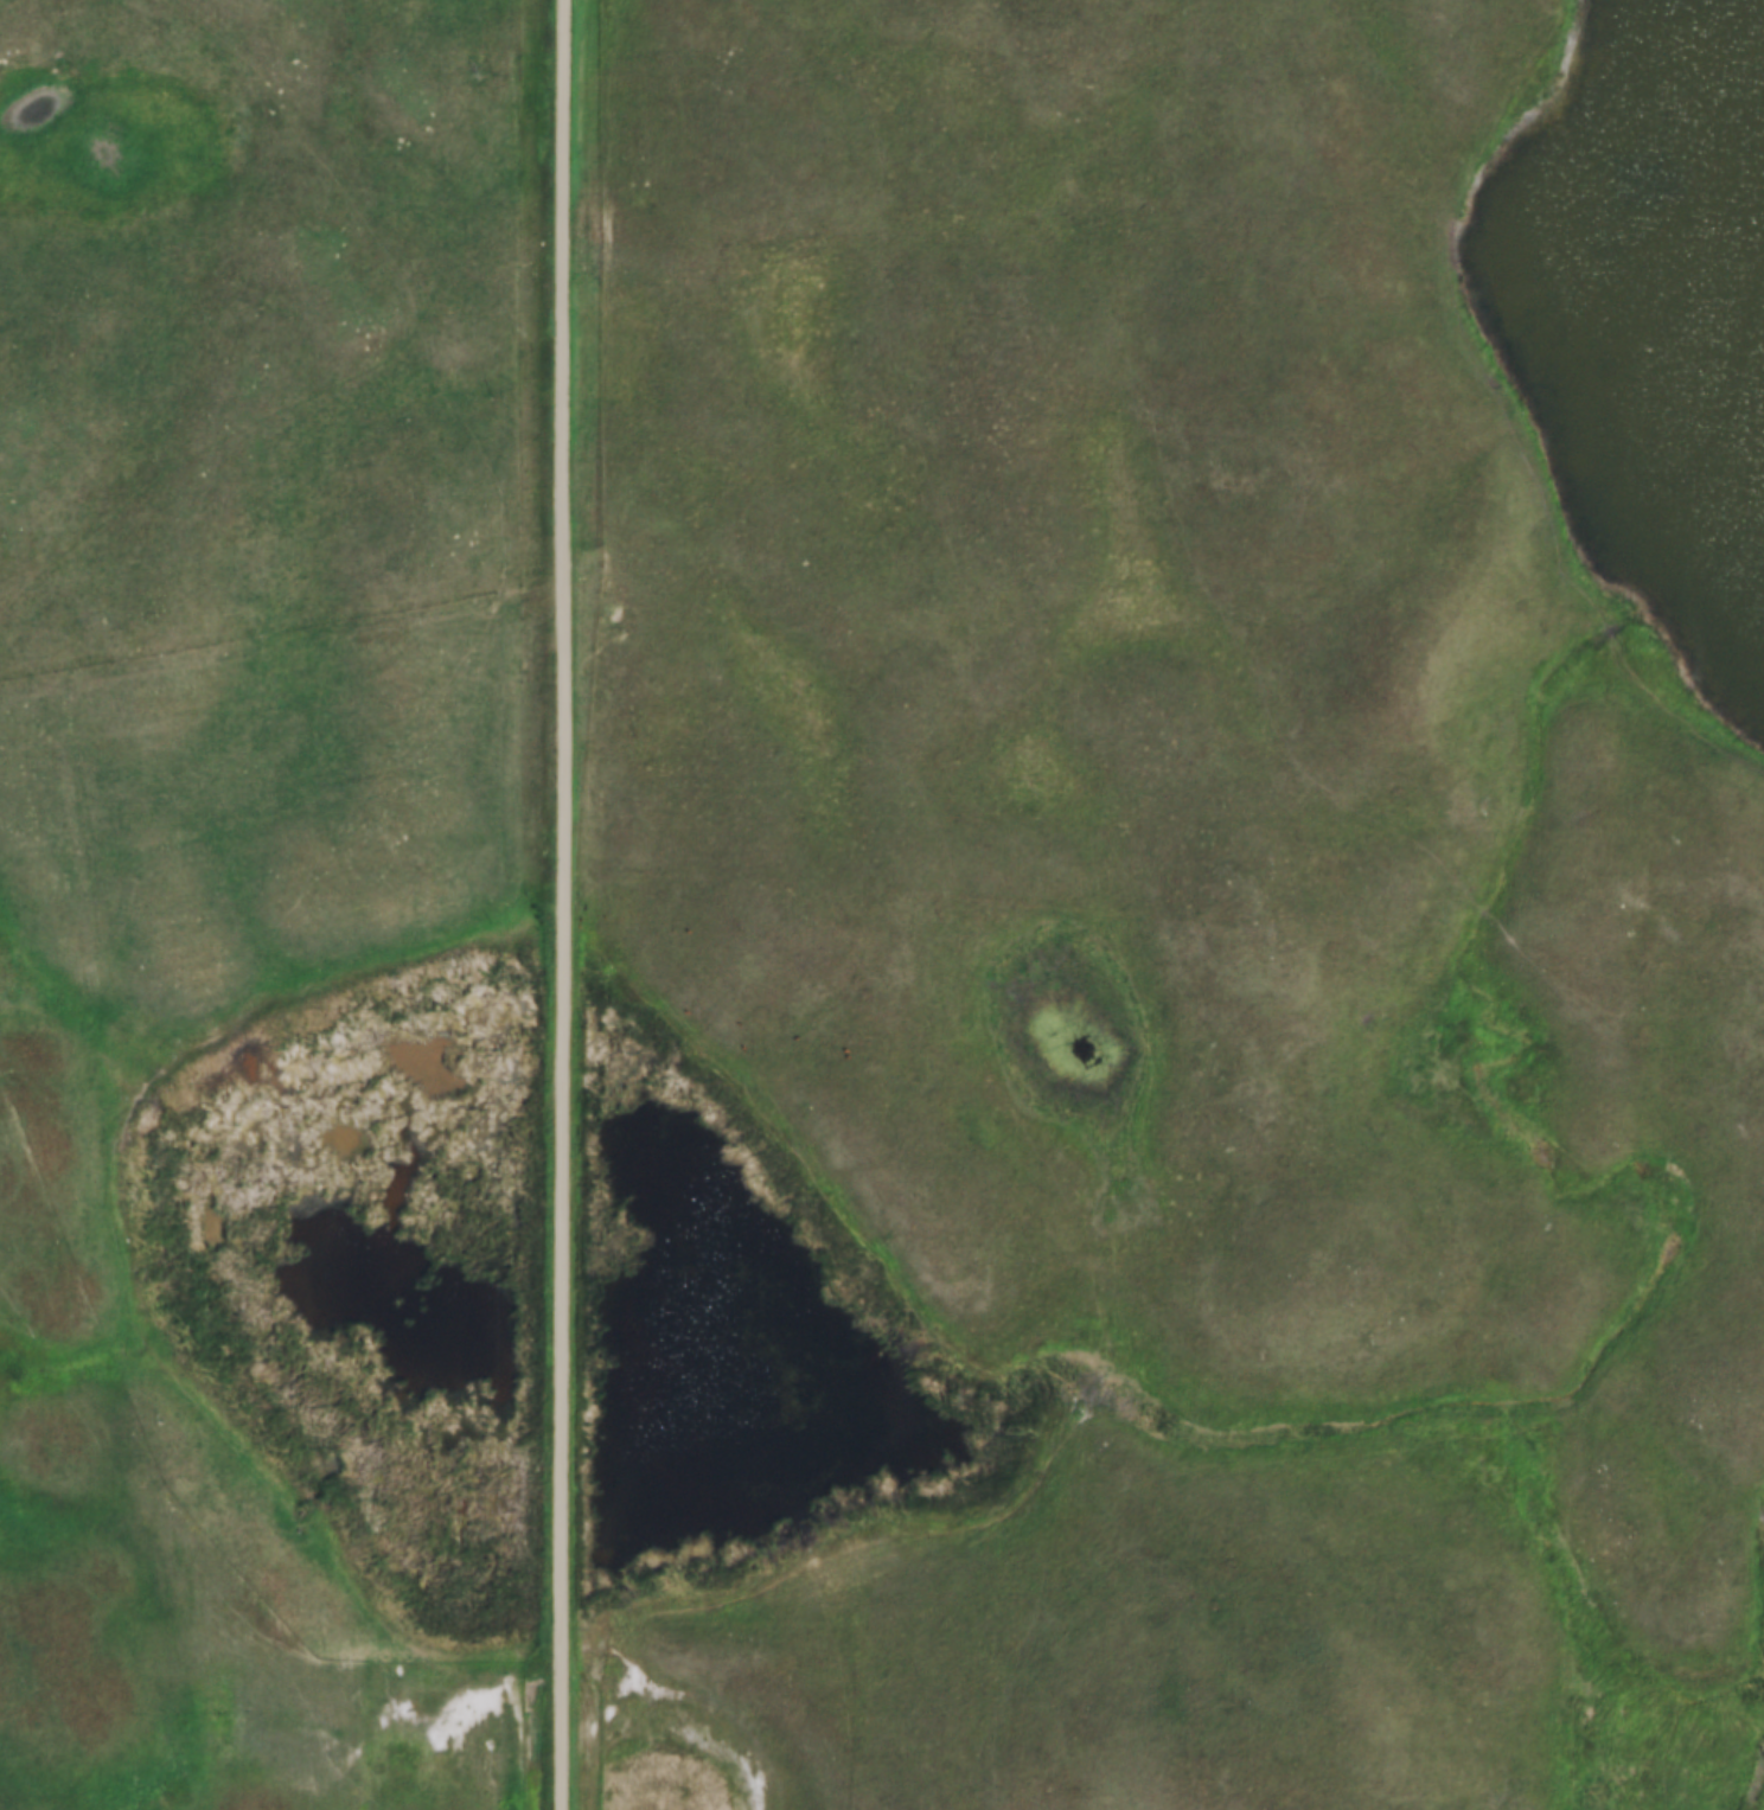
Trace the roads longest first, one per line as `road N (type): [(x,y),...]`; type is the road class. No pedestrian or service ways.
road 1 (residential): [(556,1809),(559,0)]

